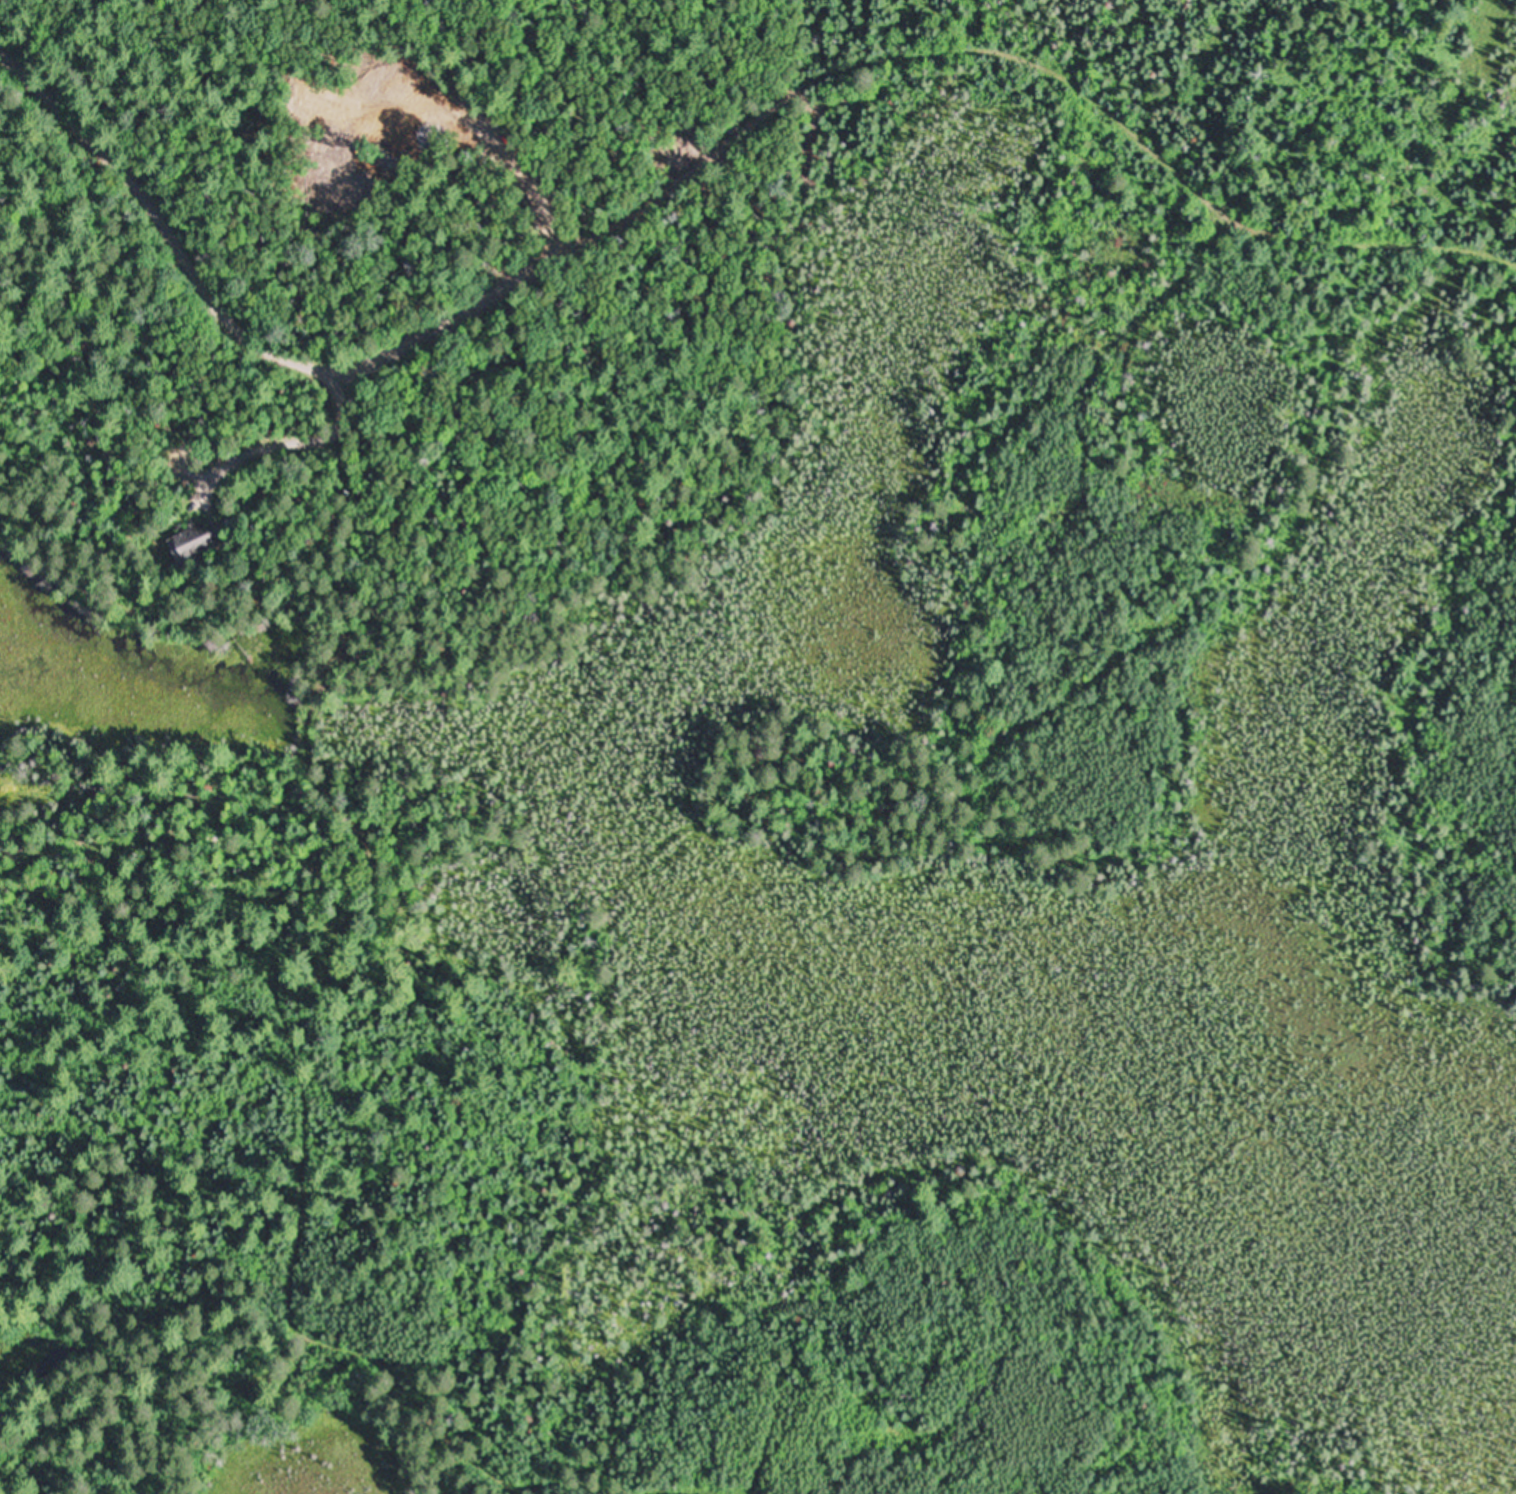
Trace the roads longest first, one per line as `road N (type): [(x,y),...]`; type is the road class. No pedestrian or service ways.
road 1 (residential): [(353,380),(334,380),(248,345),(219,316),(114,161),(0,52)]

